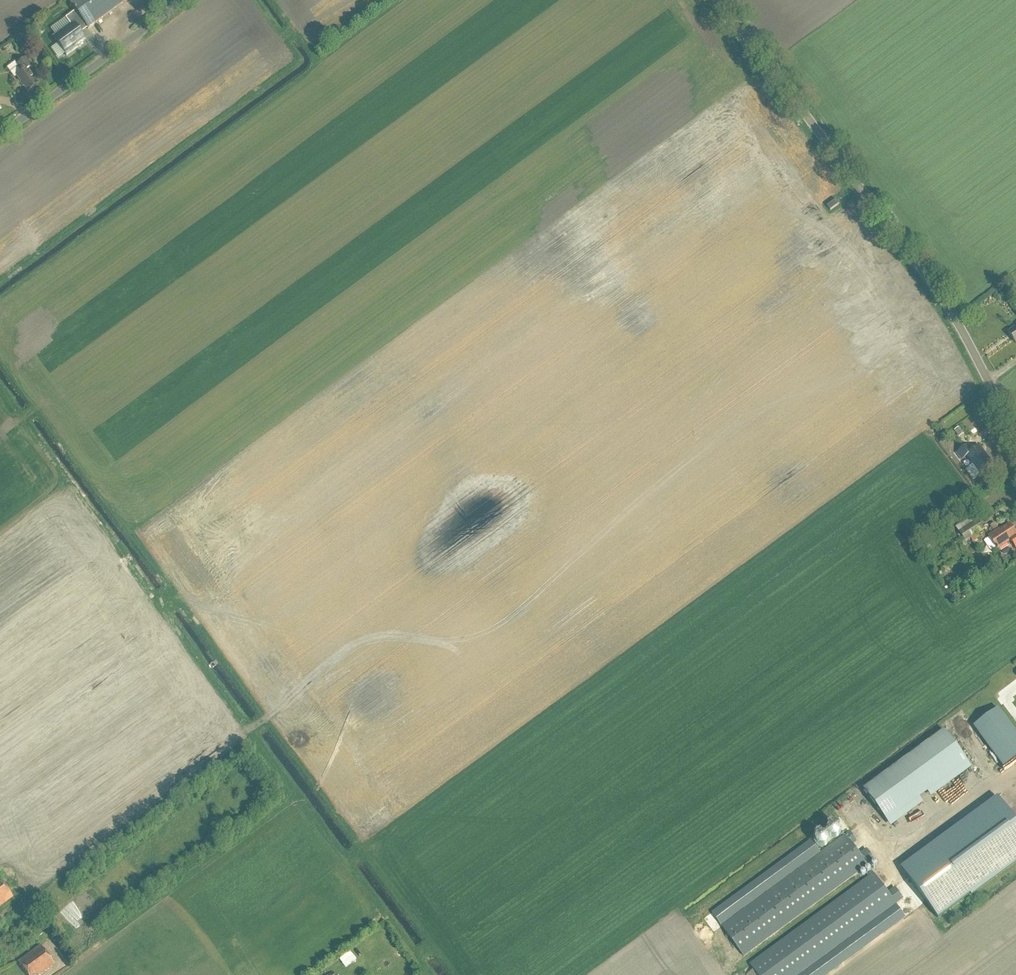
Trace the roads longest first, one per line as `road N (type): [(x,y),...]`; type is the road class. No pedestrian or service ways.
road 1 (unclassified): [(1015,439),(957,320),(720,0)]
road 2 (unclassified): [(0,135),(184,0)]

